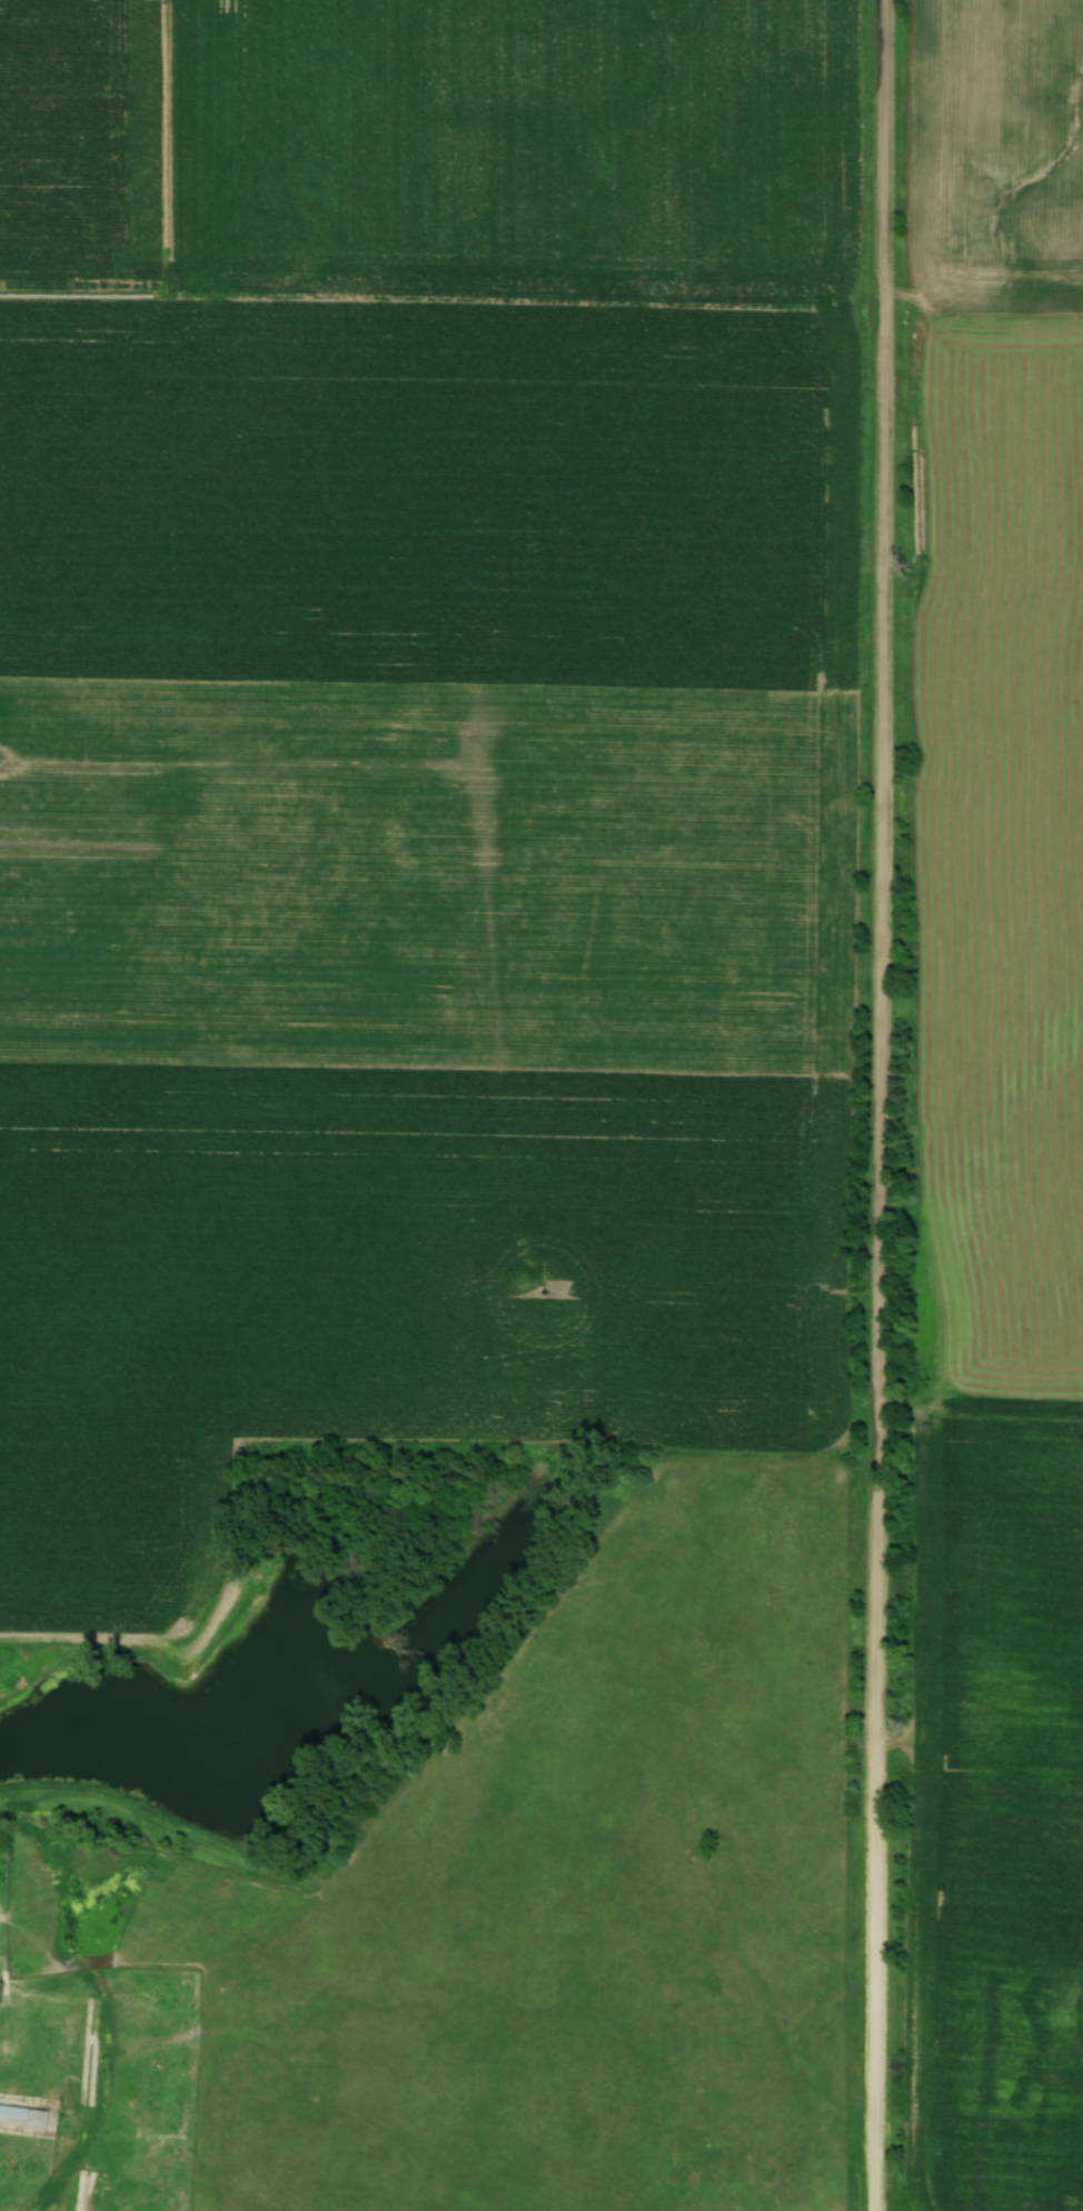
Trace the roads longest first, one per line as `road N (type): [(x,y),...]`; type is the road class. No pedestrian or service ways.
road 1 (residential): [(874,2210),(885,0)]

